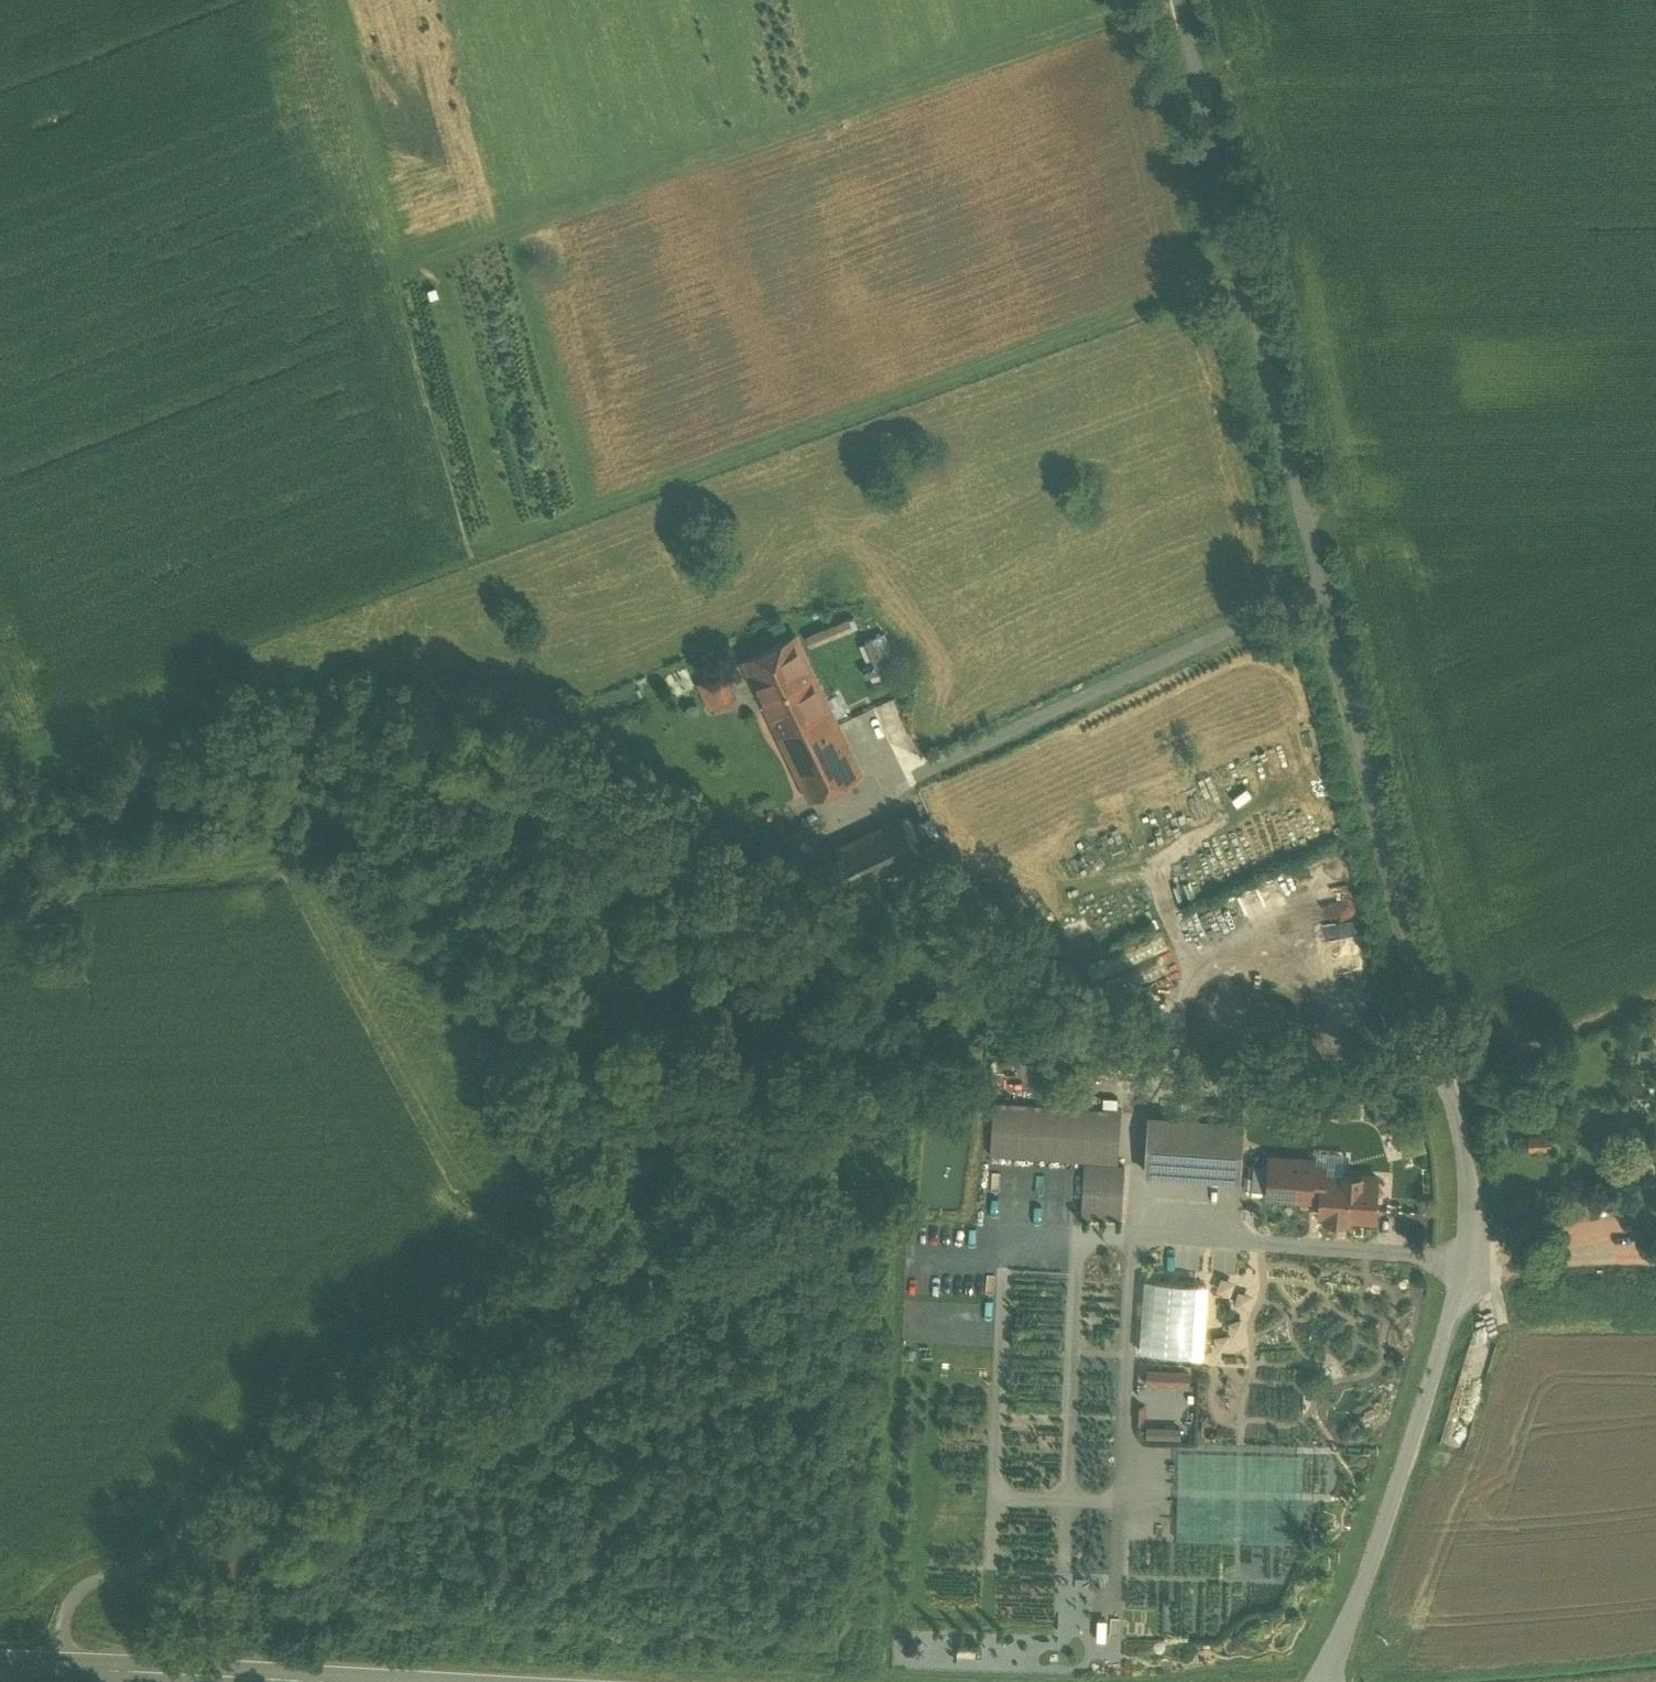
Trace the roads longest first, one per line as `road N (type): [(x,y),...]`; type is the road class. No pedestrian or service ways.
road 1 (unclassified): [(1180,0),(1460,1123),(1463,1249),(1438,1361),(1321,1681)]
road 2 (secondary): [(0,1666),(315,1681)]
road 3 (track): [(1655,1253),(1457,1279)]

